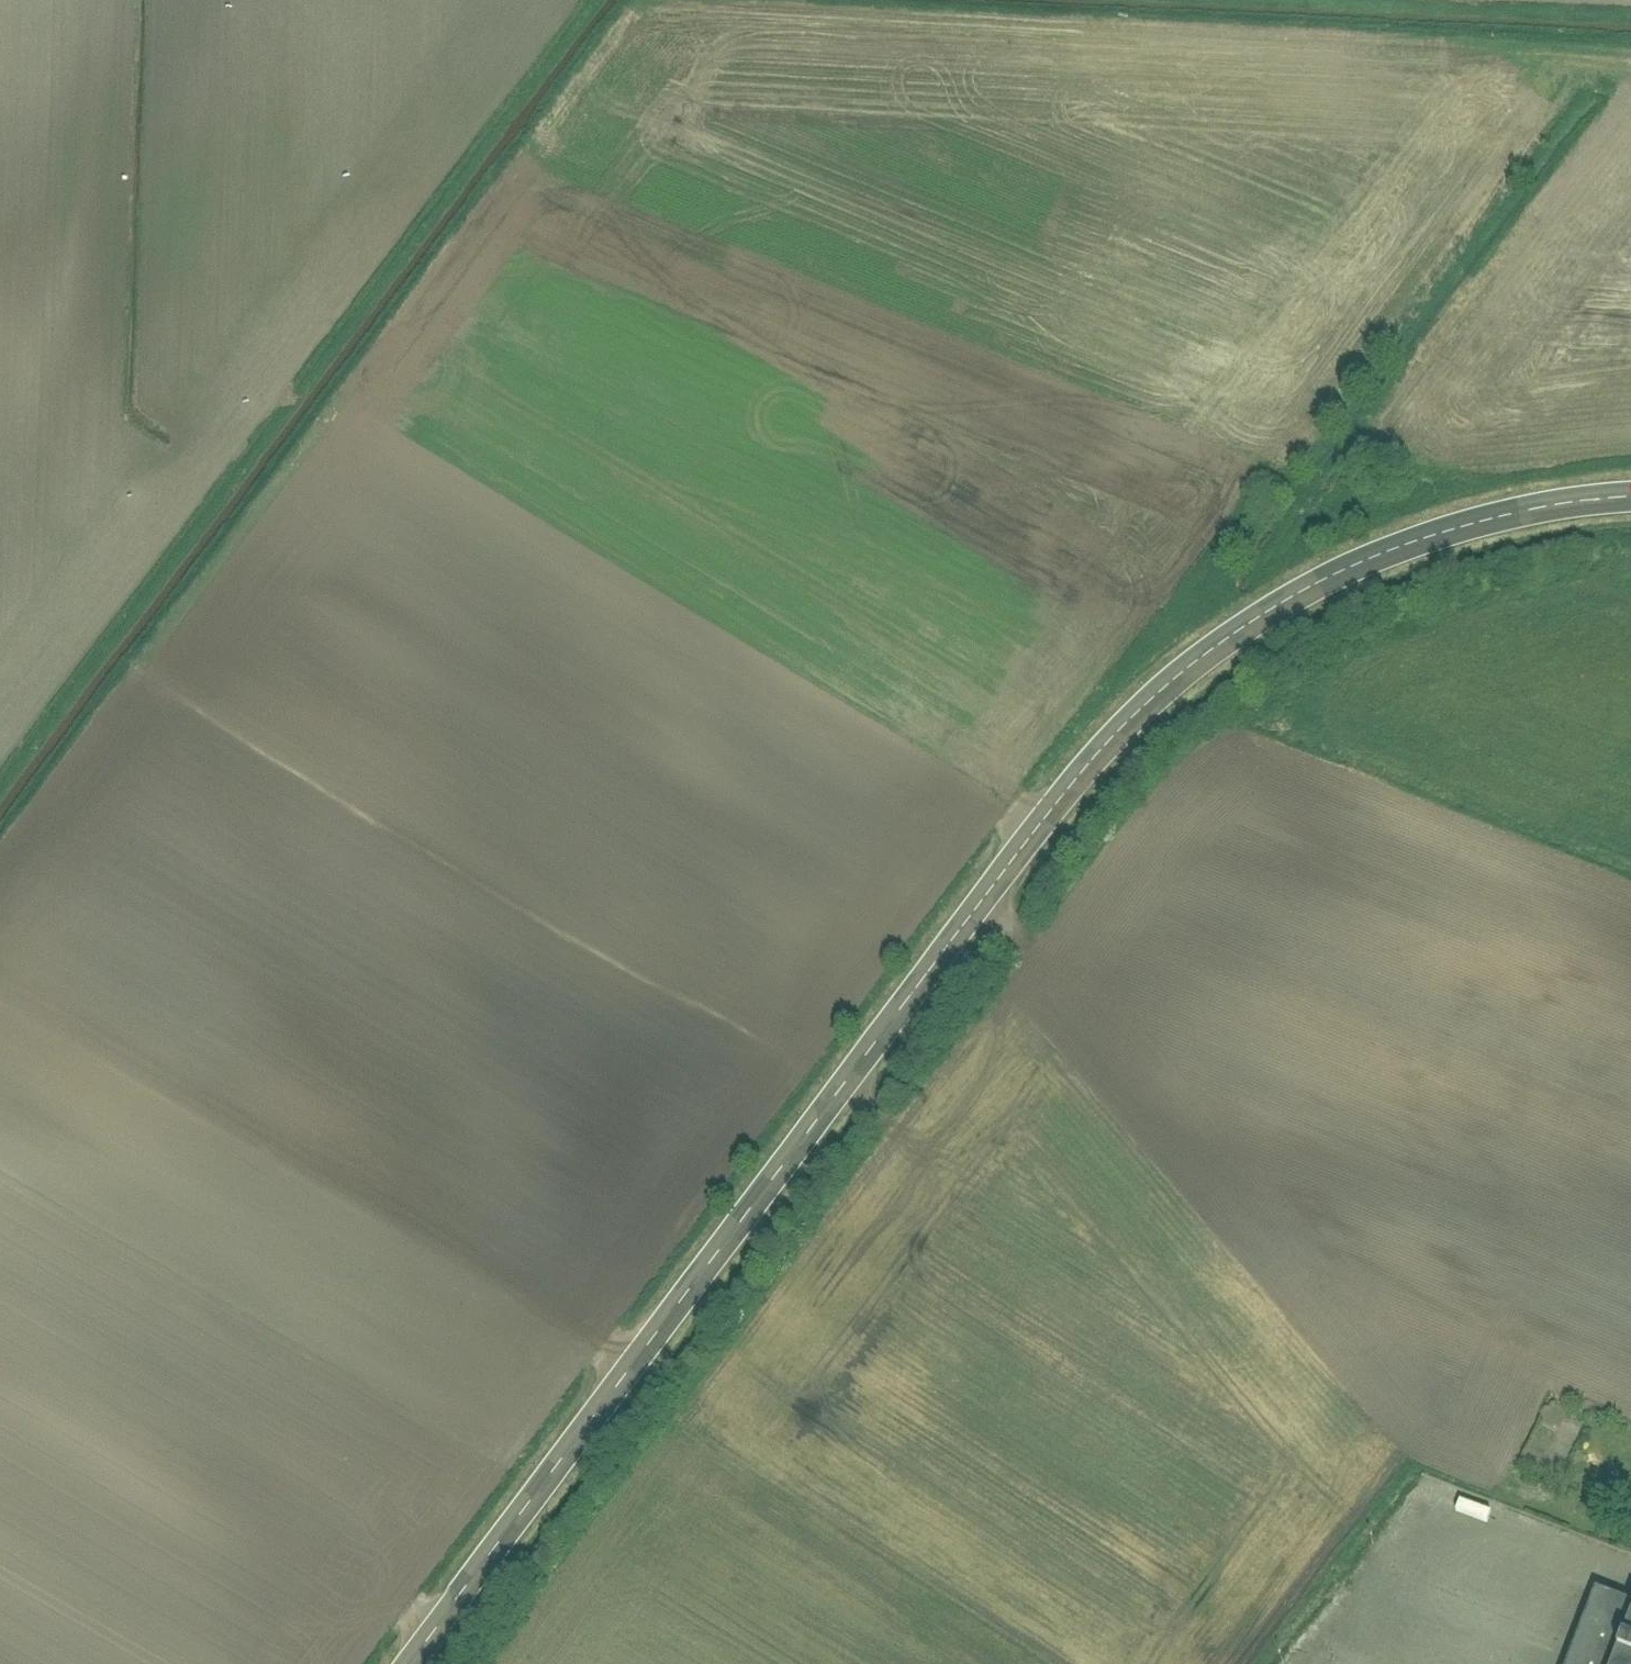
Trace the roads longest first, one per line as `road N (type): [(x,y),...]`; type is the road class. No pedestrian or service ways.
road 1 (secondary): [(411,1663),(1098,755),(1233,640),(1323,584),(1421,542),(1508,518),(1630,501)]

